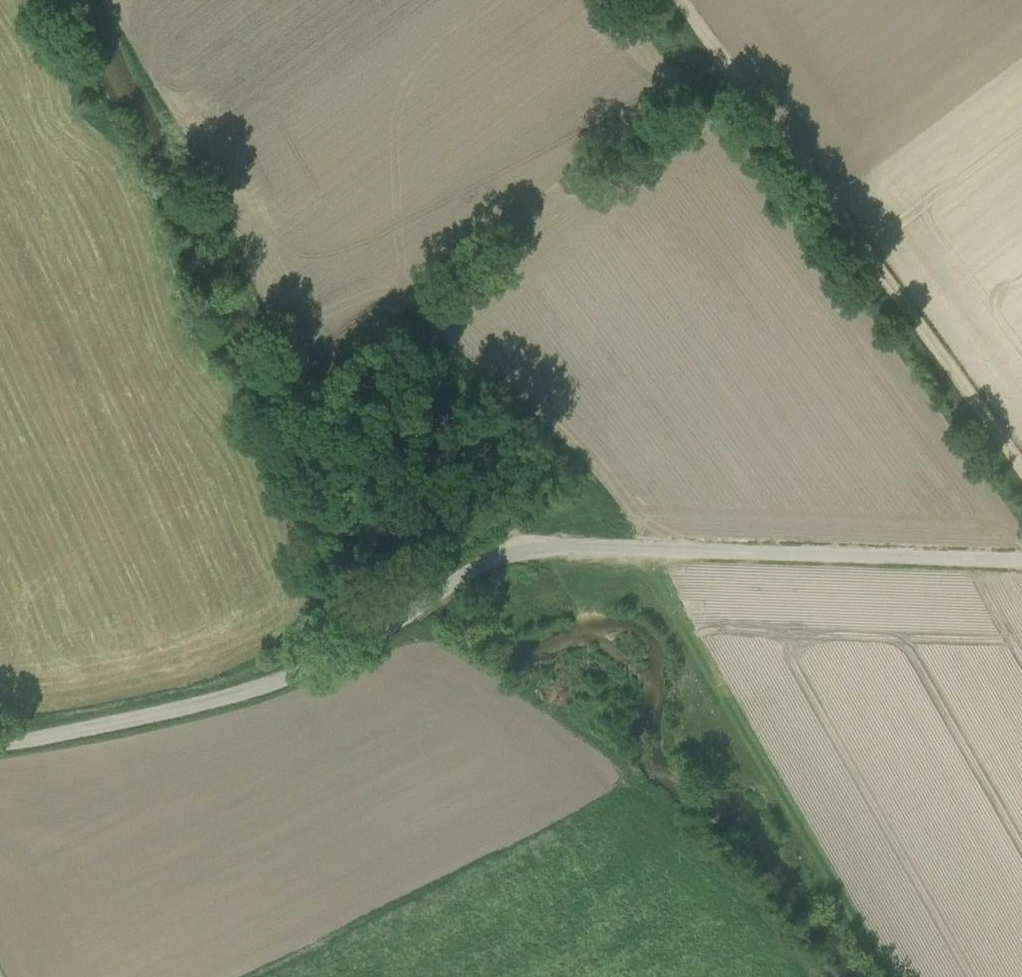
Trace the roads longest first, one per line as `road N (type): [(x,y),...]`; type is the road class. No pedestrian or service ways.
road 1 (unclassified): [(1021,561),(523,551),(454,579),(366,641),(298,672),(220,699),(0,742)]
road 2 (track): [(676,0),(1021,483)]

